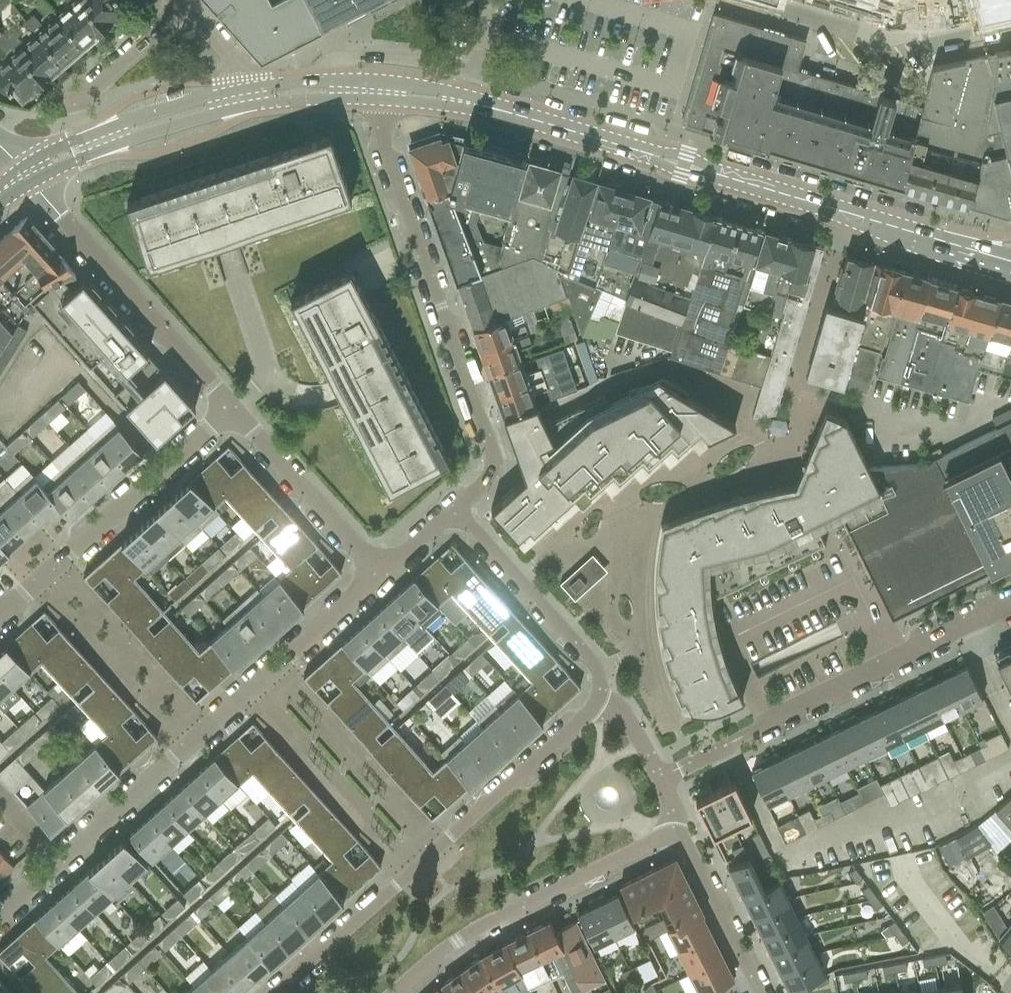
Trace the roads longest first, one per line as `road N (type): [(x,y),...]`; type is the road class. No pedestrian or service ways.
road 1 (residential): [(0,912),(381,574)]
road 2 (residential): [(455,510),(488,478),(490,444),(373,99)]
road 3 (residential): [(597,702),(276,992)]
road 4 (residential): [(396,992),(500,915),(673,836)]
road 5 (residential): [(232,409),(24,174)]
road 6 (residential): [(0,618),(232,409)]
road 7 (tertiary): [(1010,261),(725,177)]
road 8 (unclassified): [(753,731),(1010,607)]
road 9 (residential): [(758,0),(877,35),(1010,7)]
road 10 (residential): [(455,510),(597,668),(597,702)]
road 11 (residential): [(381,574),(232,409)]
road 12 (residential): [(82,147),(73,103),(183,2)]
road 13 (tertiary): [(650,155),(471,101)]
road 14 (residential): [(673,836),(684,841),(761,992)]
road 15 (residential): [(673,836),(673,807),(640,744),(626,721),(597,702)]
road 16 (tertiary): [(245,89),(129,120),(107,138)]
road 17 (tertiary): [(107,138),(135,138),(248,107)]
road 18 (tertiary): [(248,107),(373,99)]
road 19 (tertiary): [(369,81),(245,89)]

